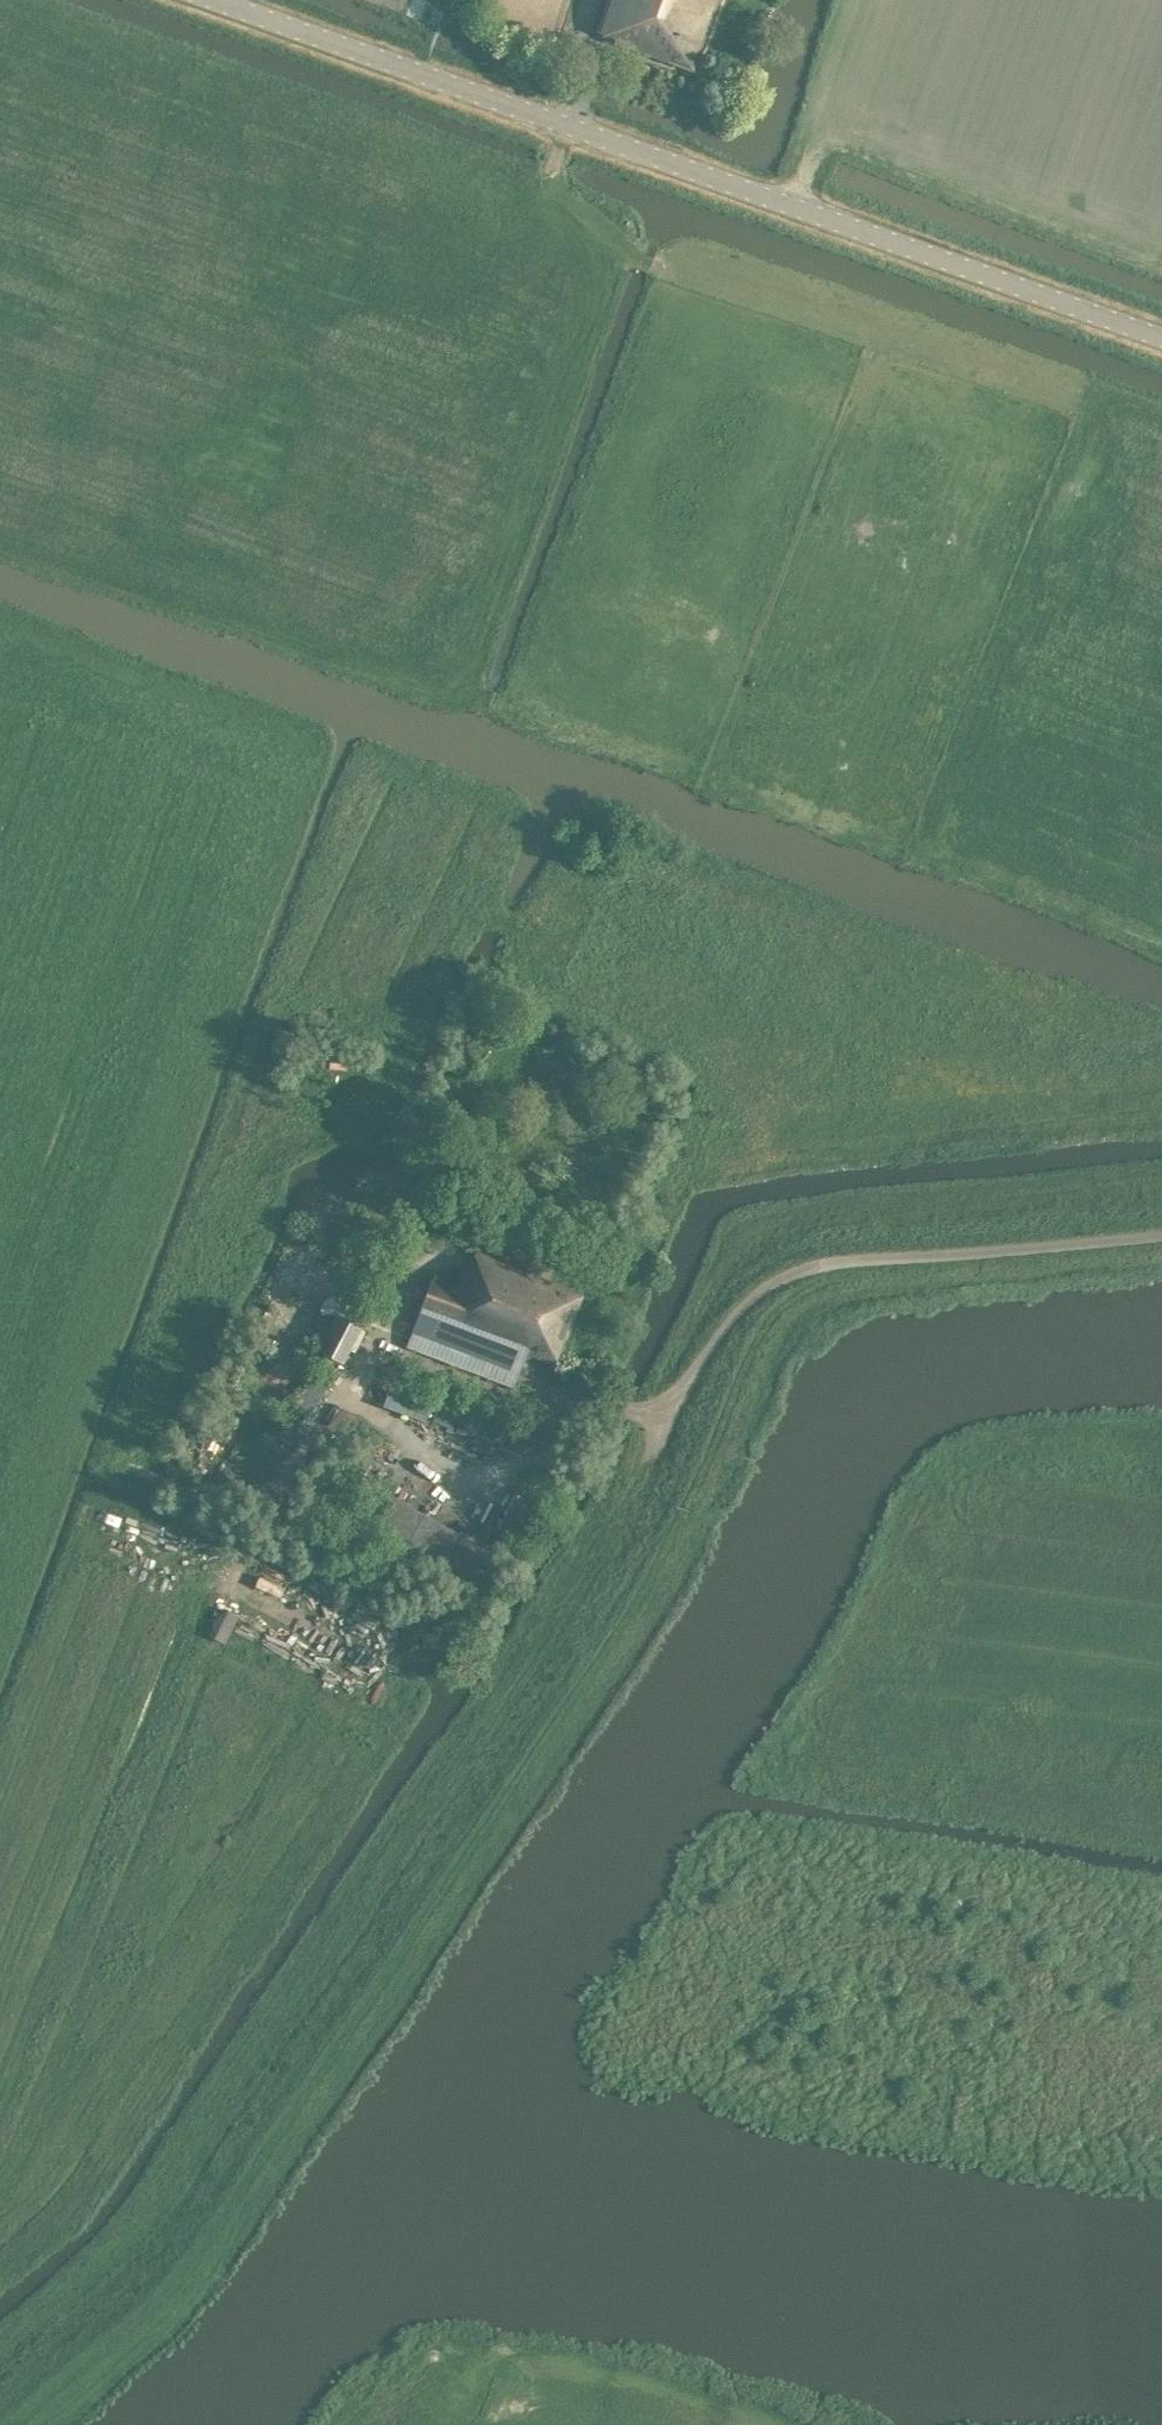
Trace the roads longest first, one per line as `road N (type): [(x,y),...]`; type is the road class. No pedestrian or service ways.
road 1 (tertiary): [(1161,338),(218,0)]

